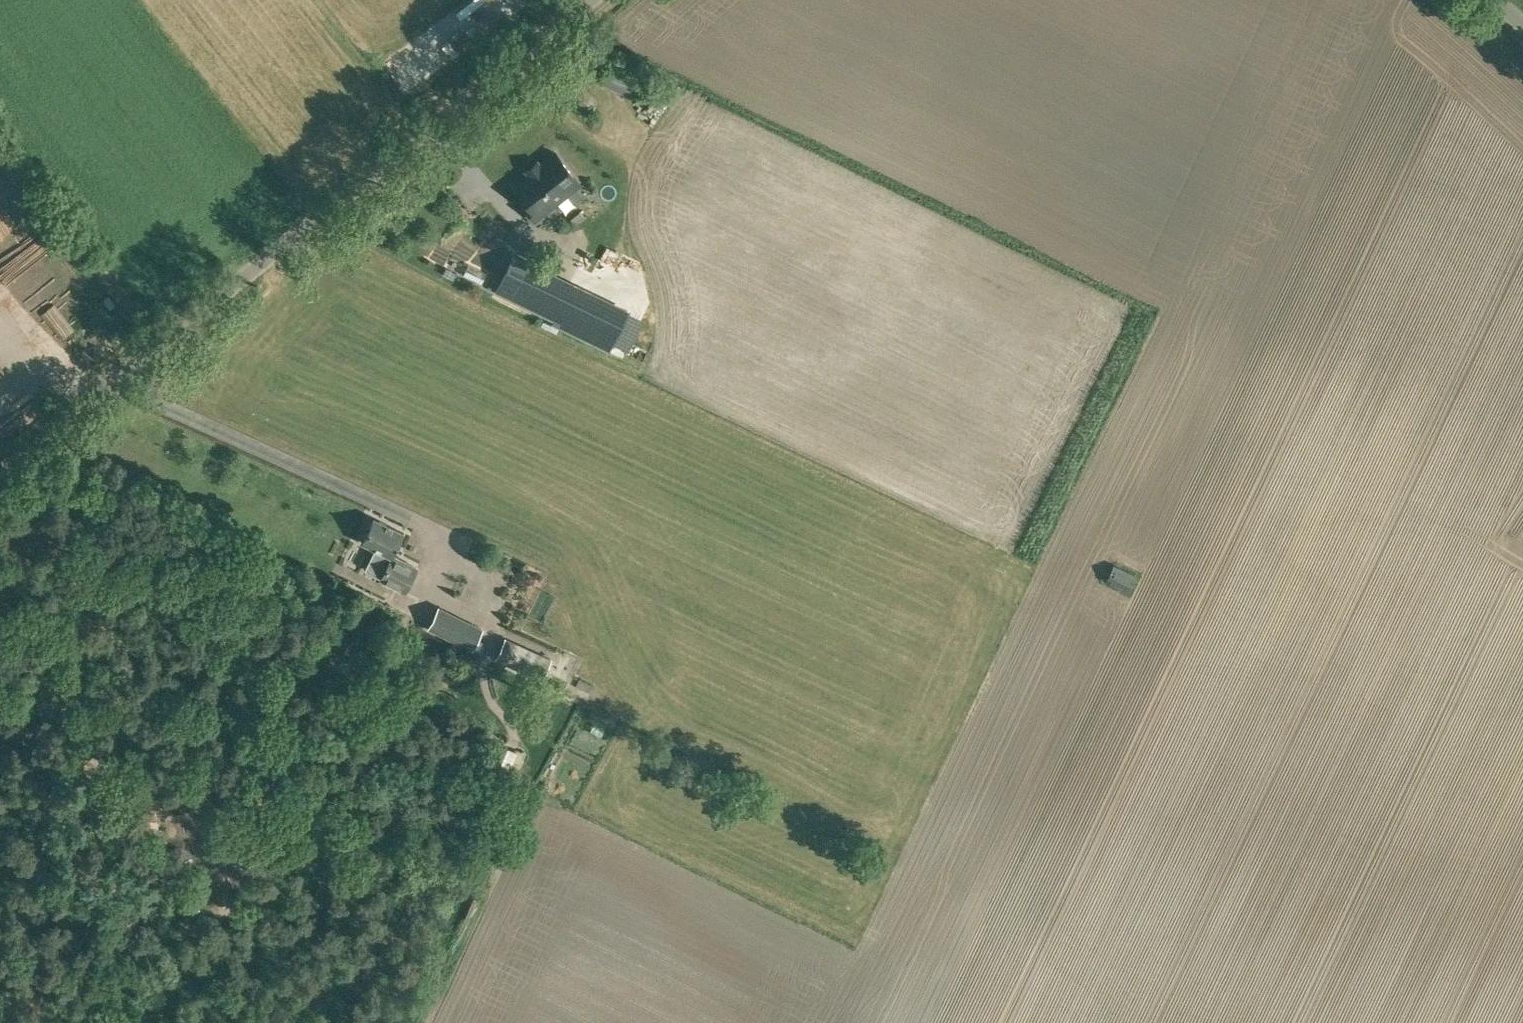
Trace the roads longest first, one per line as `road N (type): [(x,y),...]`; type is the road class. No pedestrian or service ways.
road 1 (unclassified): [(0,471),(591,0)]
road 2 (track): [(0,705),(36,727),(113,747),(244,747),(330,762),(455,811)]

